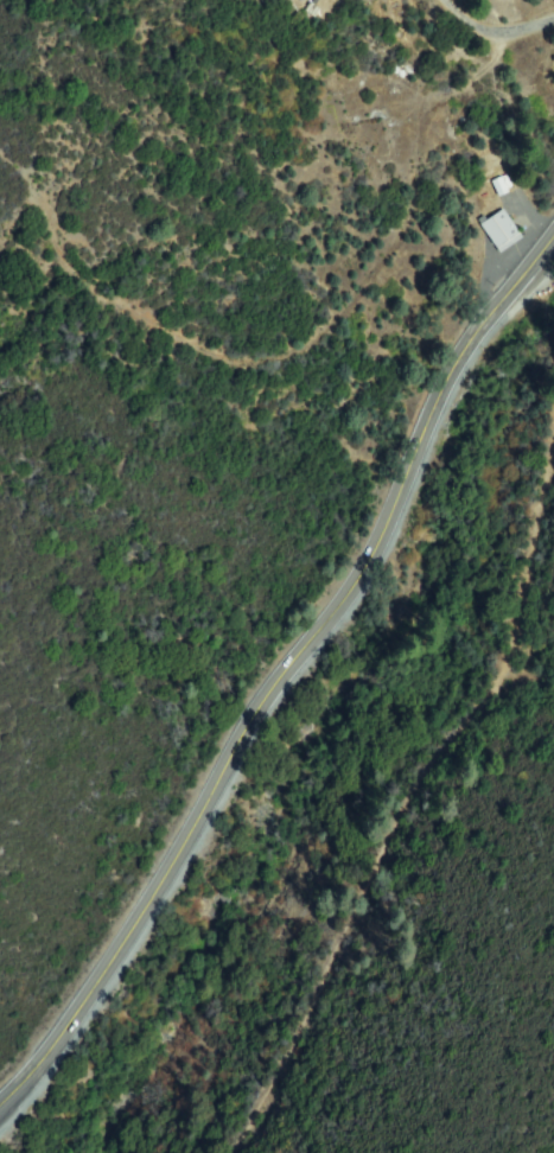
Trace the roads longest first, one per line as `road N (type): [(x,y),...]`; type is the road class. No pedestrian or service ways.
road 1 (primary): [(0,1104),(37,1065),(159,887),(263,700),(365,569),(420,448)]
road 2 (track): [(553,456),(520,648),(496,695),(433,769),(321,996),(229,1152)]
road 3 (primary): [(420,448),(459,359),(553,233)]
road 4 (residential): [(553,16),(432,112)]

